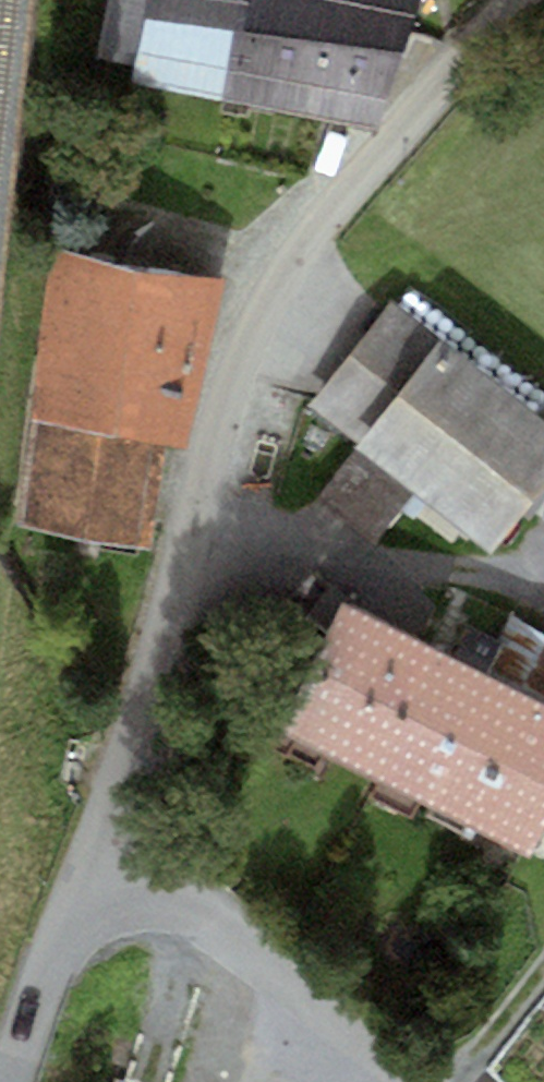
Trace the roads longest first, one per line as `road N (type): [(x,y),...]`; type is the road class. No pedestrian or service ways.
road 1 (residential): [(95,864),(221,416),(266,304),(337,206),(518,0)]
road 2 (residential): [(95,864),(228,942),(405,1081)]
road 3 (track): [(187,539),(487,576),(543,610)]
road 4 (residential): [(16,1081),(52,961),(95,864)]

